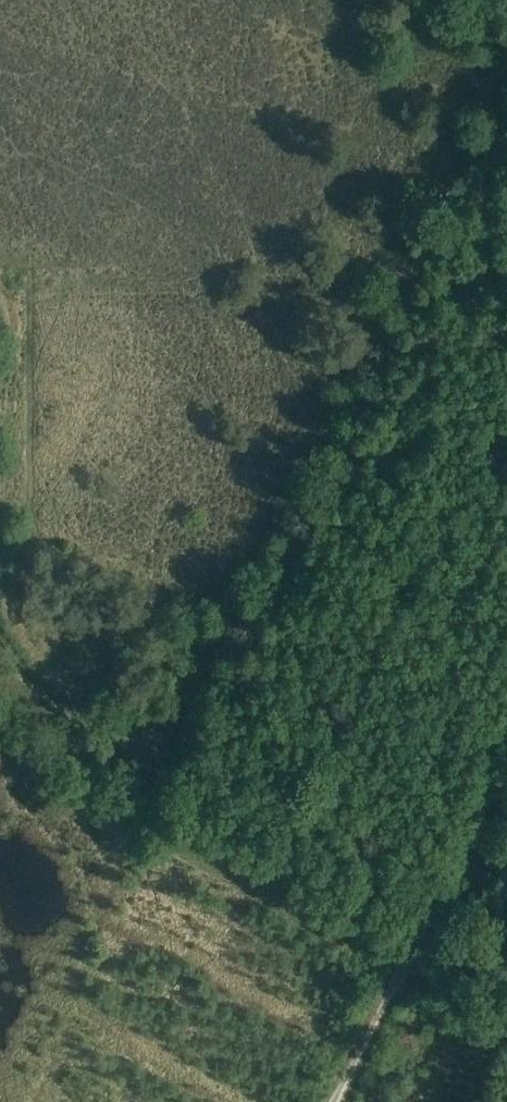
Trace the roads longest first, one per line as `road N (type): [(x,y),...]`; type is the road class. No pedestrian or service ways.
road 1 (track): [(506,726),(336,1101)]

